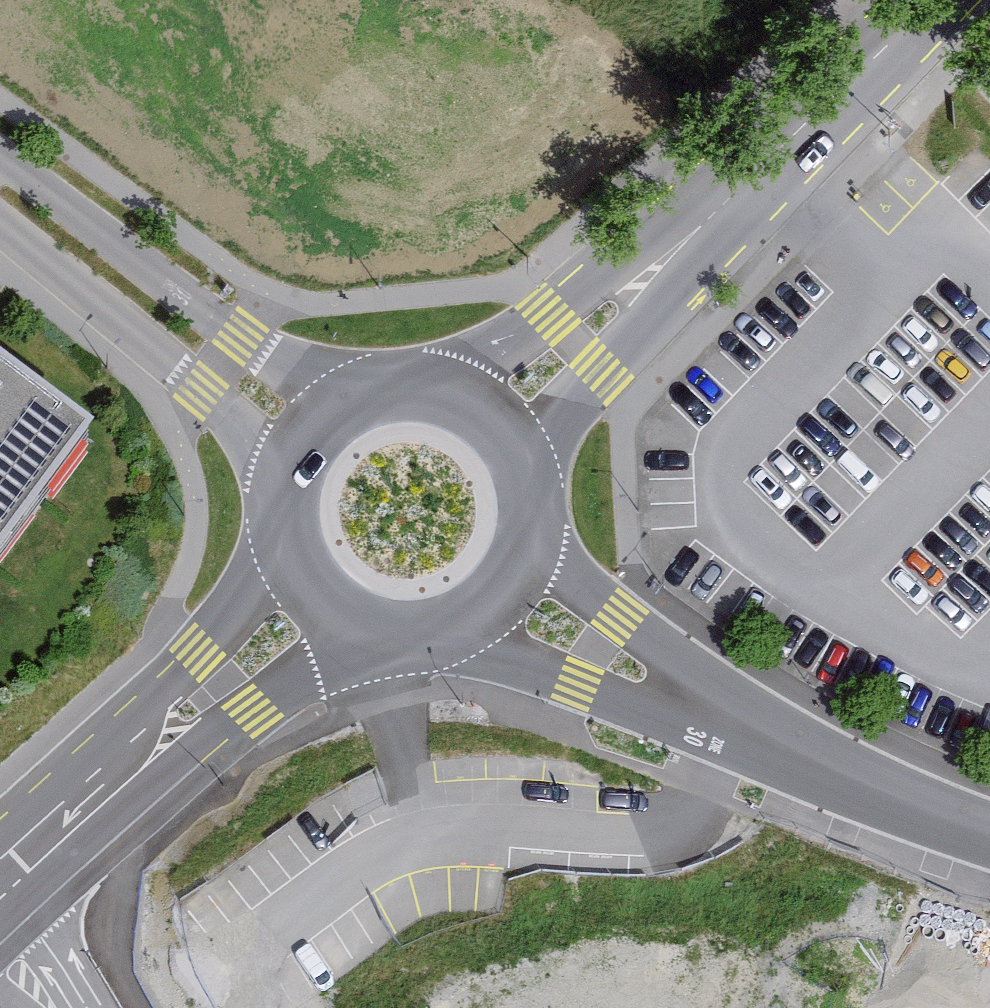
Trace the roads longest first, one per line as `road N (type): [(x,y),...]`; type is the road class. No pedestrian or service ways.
road 1 (residential): [(340,400),(189,305),(85,221),(0,176)]
road 2 (residential): [(0,208),(47,262),(283,472)]
road 3 (tertiary): [(283,548),(62,845)]
road 4 (tertiary): [(62,845),(281,692),(352,623)]
road 5 (residential): [(453,624),(550,679),(753,737)]
road 6 (tertiary): [(704,220),(934,0)]
road 7 (tertiary): [(704,220),(508,337),(453,394)]
road 8 (tertiary): [(519,462),(577,401),(704,220)]
road 9 (residential): [(753,737),(525,537)]
road 10 (residential): [(989,834),(753,737)]

